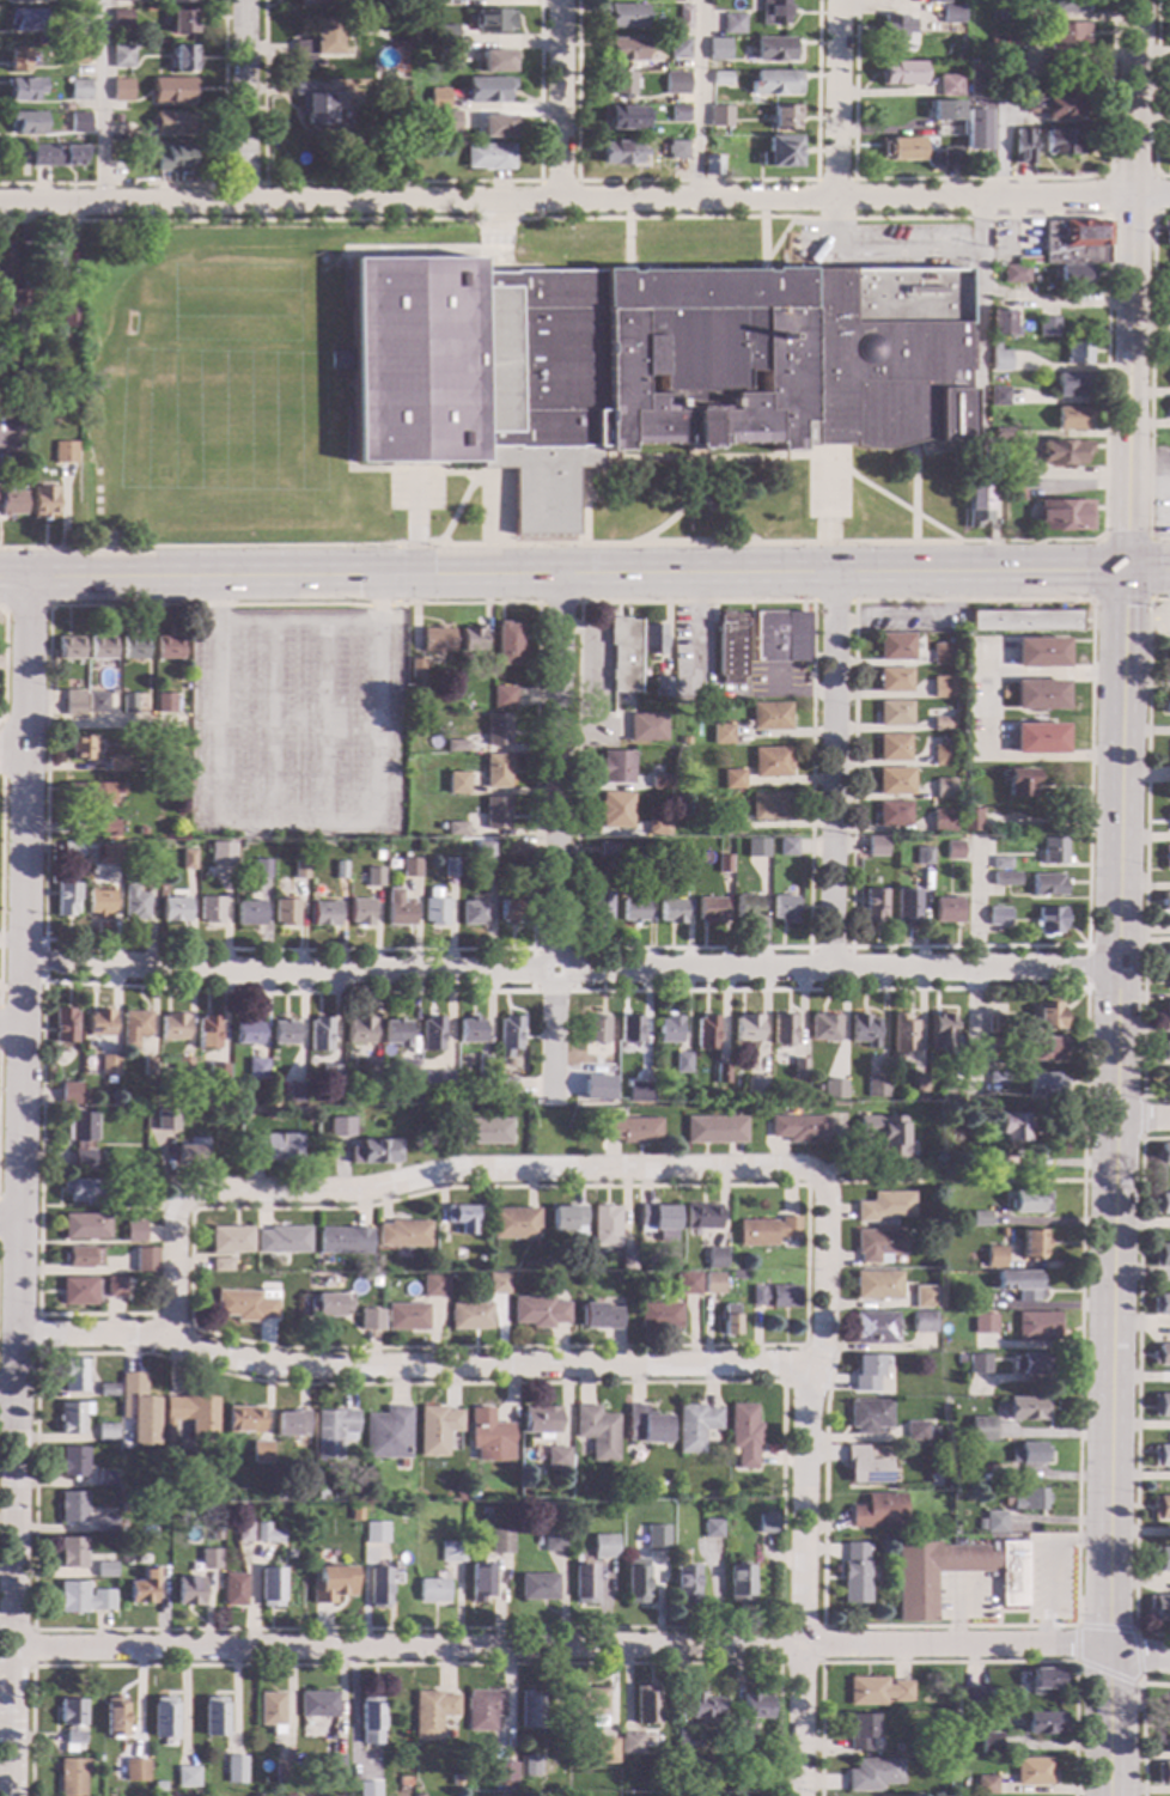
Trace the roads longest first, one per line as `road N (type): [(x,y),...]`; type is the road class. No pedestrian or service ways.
road 1 (residential): [(26,584),(10,1795)]
road 2 (residential): [(1169,197),(0,206)]
road 3 (residential): [(1117,968),(282,974),(24,963)]
road 4 (residential): [(1105,1650),(14,1645)]
road 5 (tertiary): [(1105,1650),(1123,576)]
road 6 (residential): [(809,1366),(276,1368),(171,1335),(17,1335)]
road 7 (secondary): [(380,582),(1123,576)]
road 8 (residential): [(821,1179),(799,1170),(457,1170),(358,1193),(182,1199)]
road 9 (tertiary): [(1123,576),(1136,0)]
road 10 (residential): [(560,579),(555,1102)]
road 11 (residential): [(809,1366),(799,1795)]
road 12 (residential): [(835,577),(830,968)]
road 13 (secondary): [(0,585),(380,582)]
road 14 (residential): [(246,0),(245,205)]
road 15 (residential): [(560,0),(560,202)]
road 16 (residential): [(840,0),(835,201)]
road 17 (residential): [(821,1179),(821,1348),(809,1366)]
road 18 (tertiary): [(1106,1795),(1105,1650)]
road 19 (residential): [(182,1199),(173,1211),(171,1335)]

